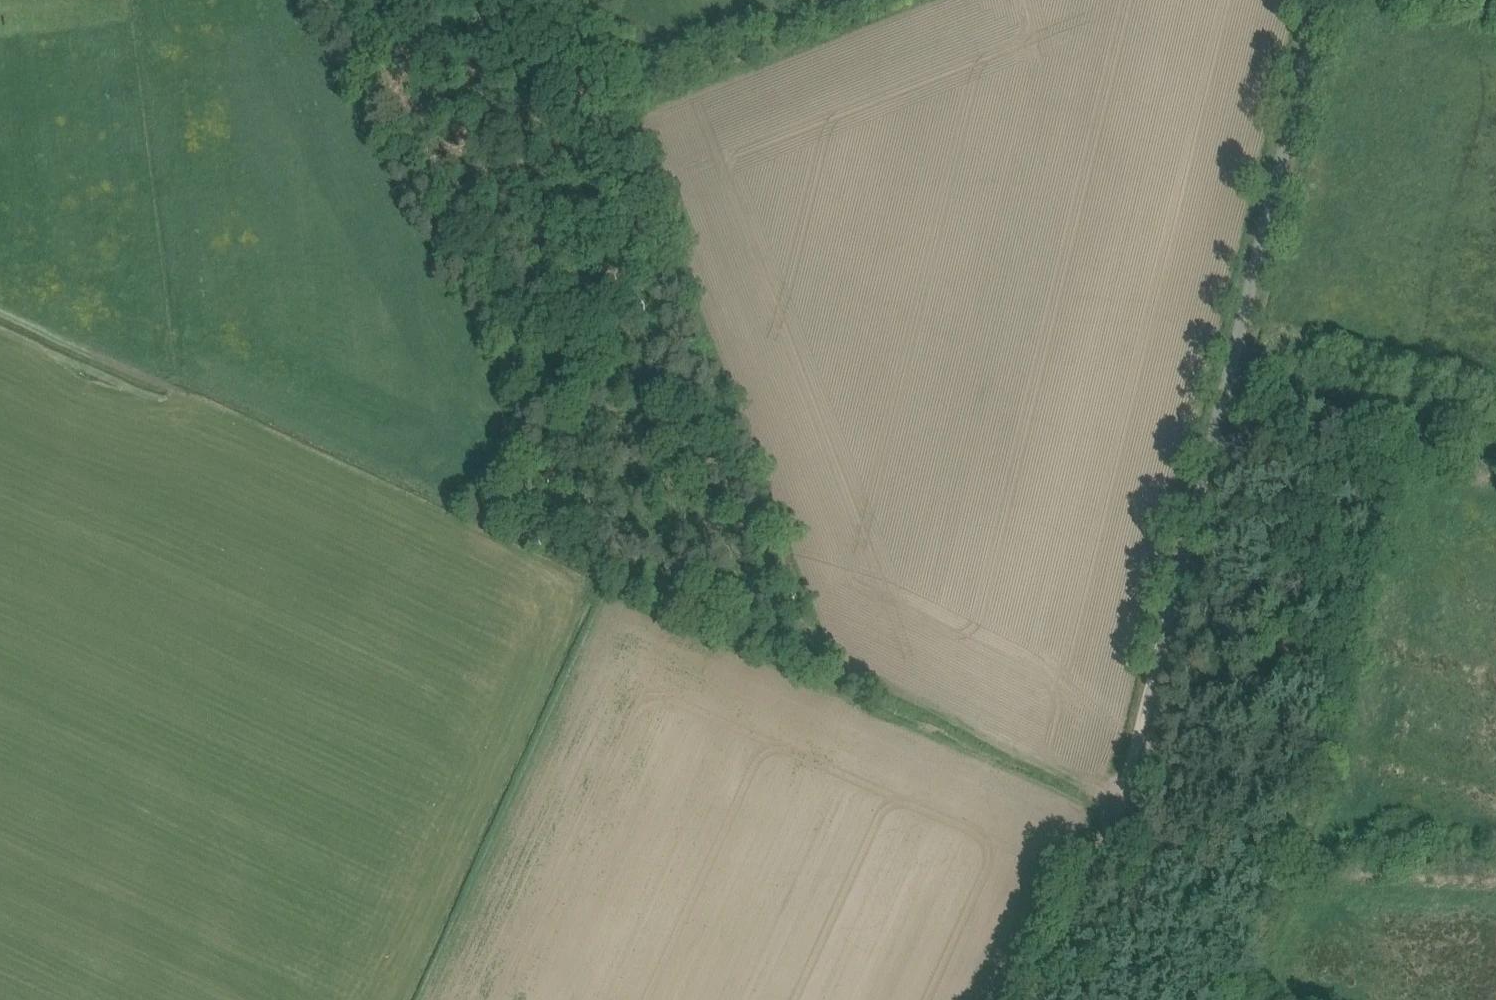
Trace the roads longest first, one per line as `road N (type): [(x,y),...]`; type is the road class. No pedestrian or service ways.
road 1 (unclassified): [(1121,790),(1309,0)]
road 2 (track): [(1121,790),(1038,999)]

